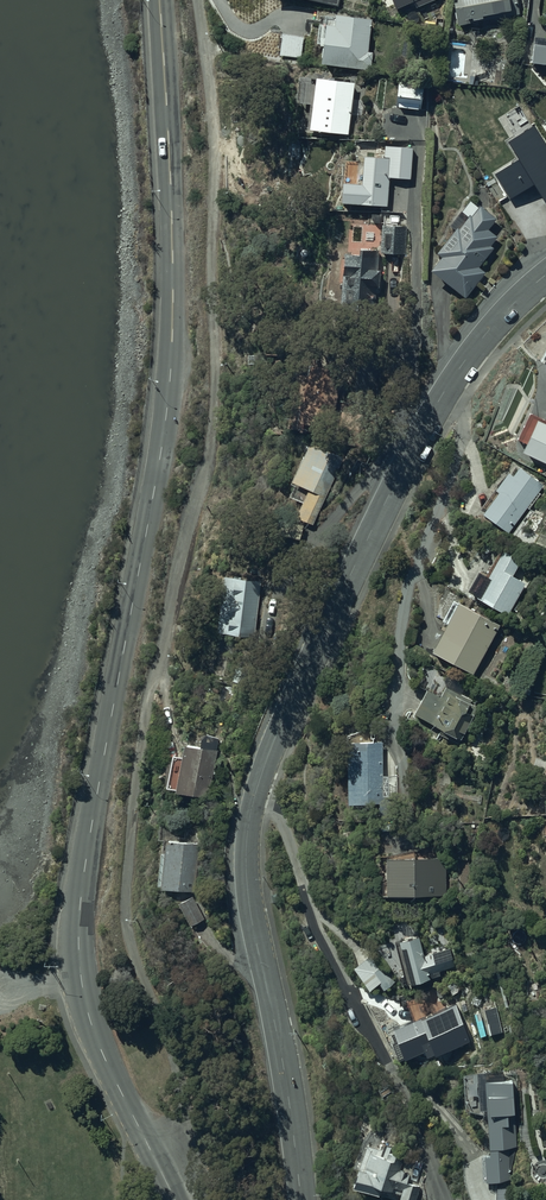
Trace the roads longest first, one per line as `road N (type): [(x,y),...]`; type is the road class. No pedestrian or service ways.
road 1 (tertiary): [(159,0),(171,356),(84,872),(77,962),(92,1026),(175,1199)]
road 2 (residential): [(301,1199),(250,903),(253,801),(294,697),(426,423),(468,356),(545,276)]

